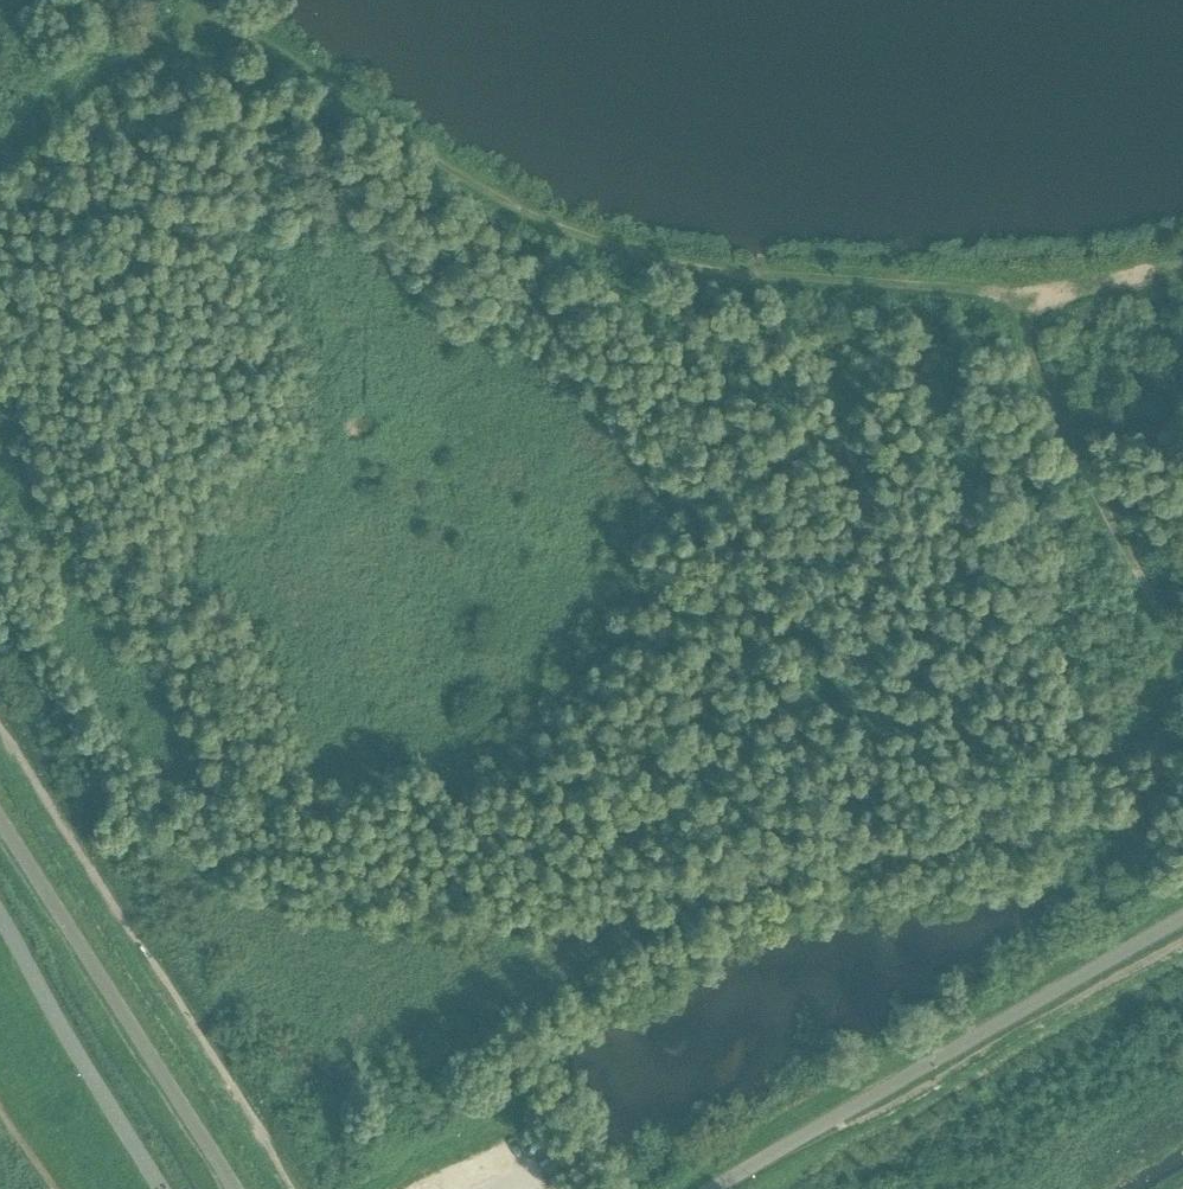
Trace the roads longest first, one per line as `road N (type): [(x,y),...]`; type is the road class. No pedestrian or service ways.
road 1 (unclassified): [(231,1188),(0,821)]

